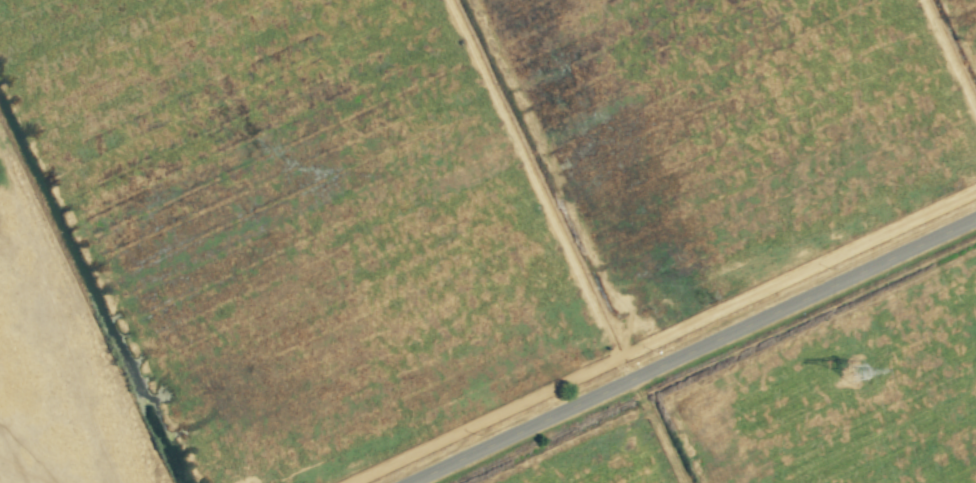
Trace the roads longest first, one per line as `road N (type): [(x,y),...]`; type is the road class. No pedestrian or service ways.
road 1 (residential): [(412,482),(975,220)]

